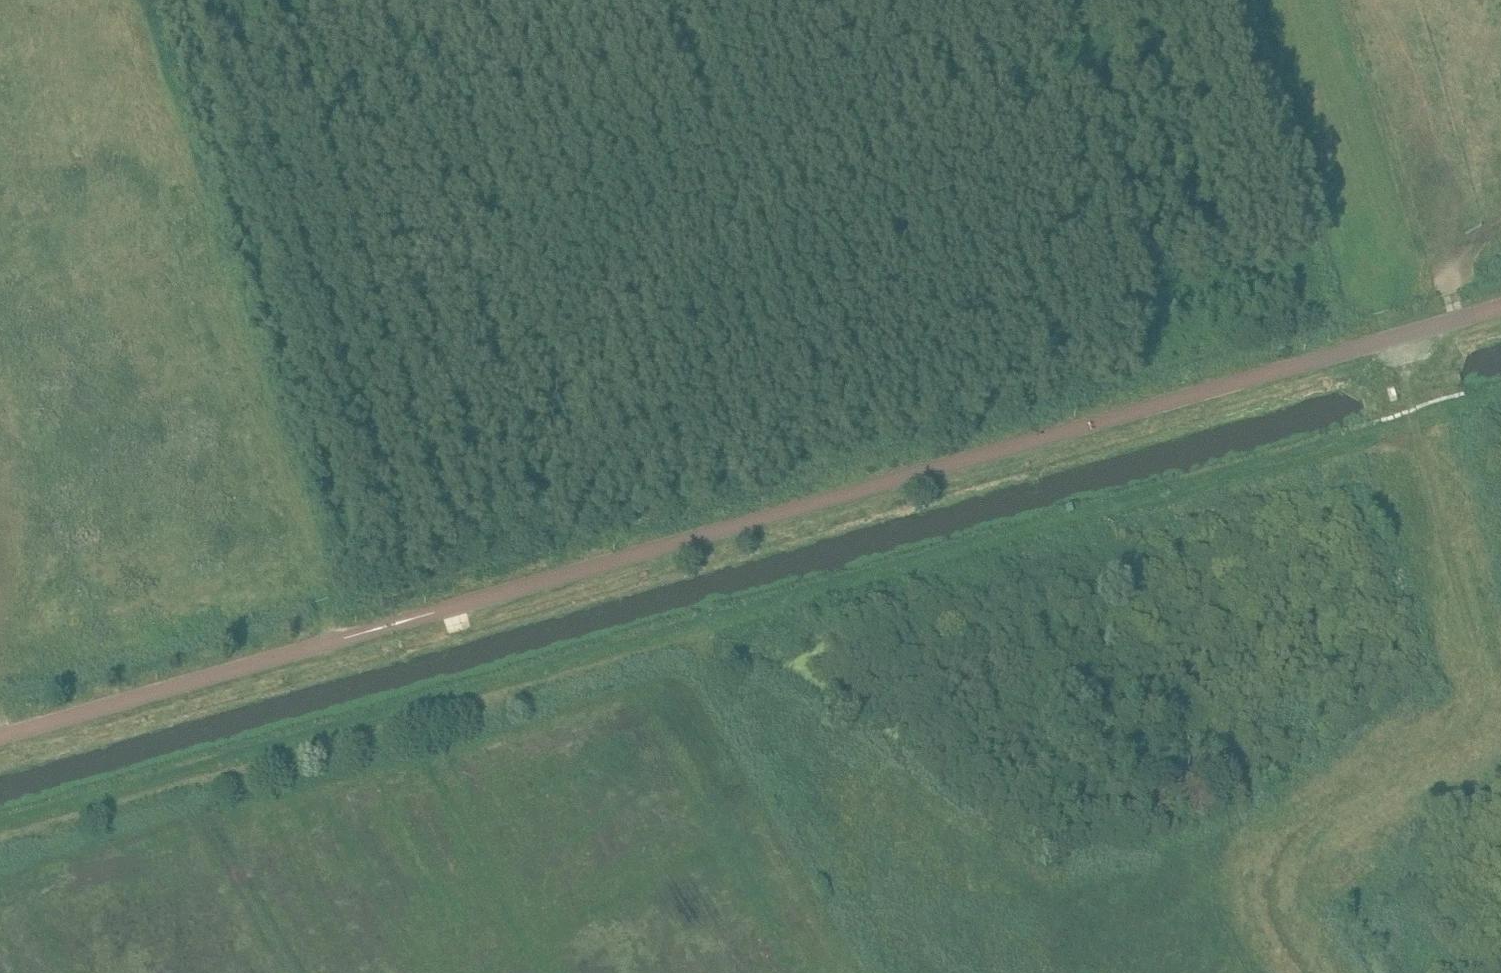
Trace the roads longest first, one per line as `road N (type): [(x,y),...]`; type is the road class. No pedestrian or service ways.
road 1 (track): [(1392,339),(1483,651),(1484,705),(1466,745),(1333,808),(1302,845),(1274,915),(1306,972)]
road 2 (unclassified): [(1323,358),(1500,307)]

